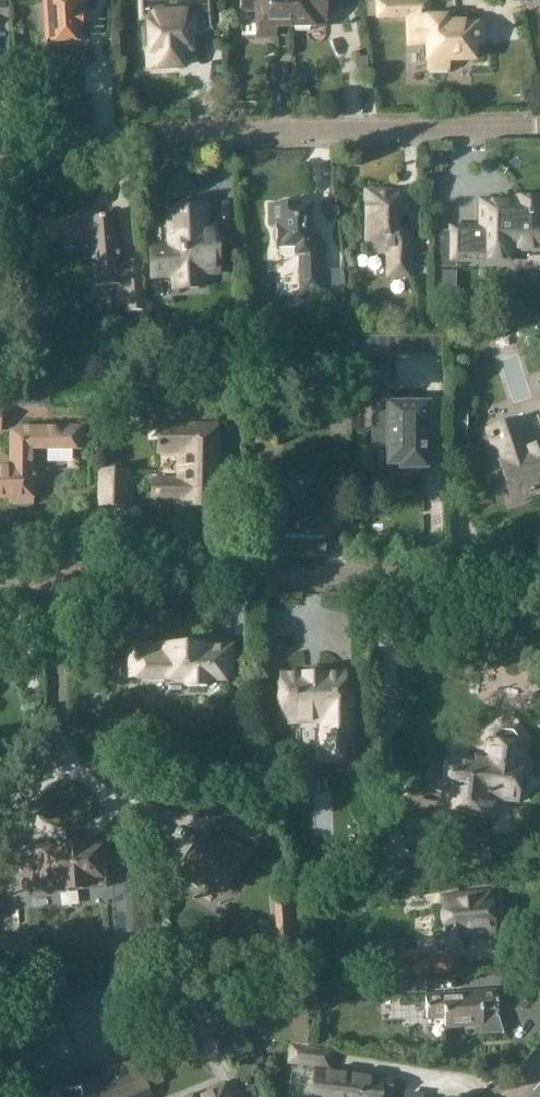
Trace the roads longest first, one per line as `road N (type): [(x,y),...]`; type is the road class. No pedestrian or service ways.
road 1 (residential): [(0,154),(539,125)]
road 2 (residential): [(0,577),(255,585),(539,571)]

